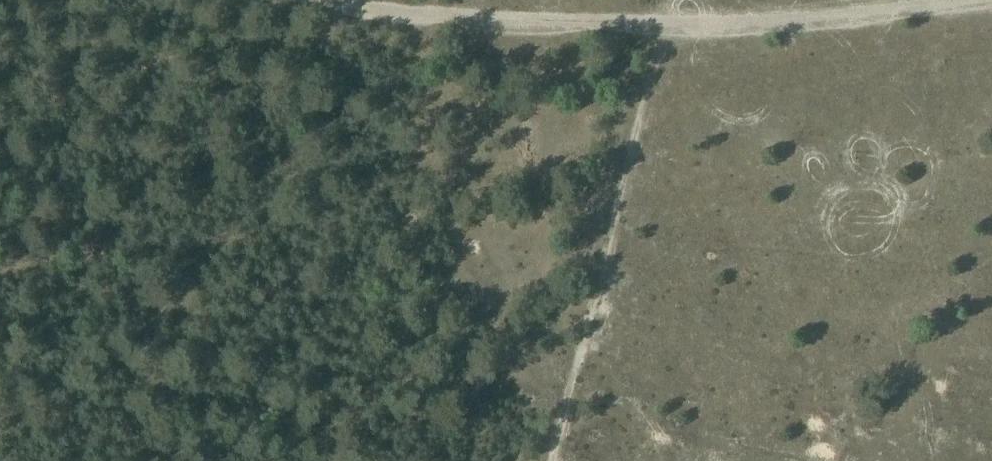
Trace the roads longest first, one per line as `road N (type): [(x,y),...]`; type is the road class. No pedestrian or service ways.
road 1 (track): [(299,0),(418,16),(659,21),(909,0)]

